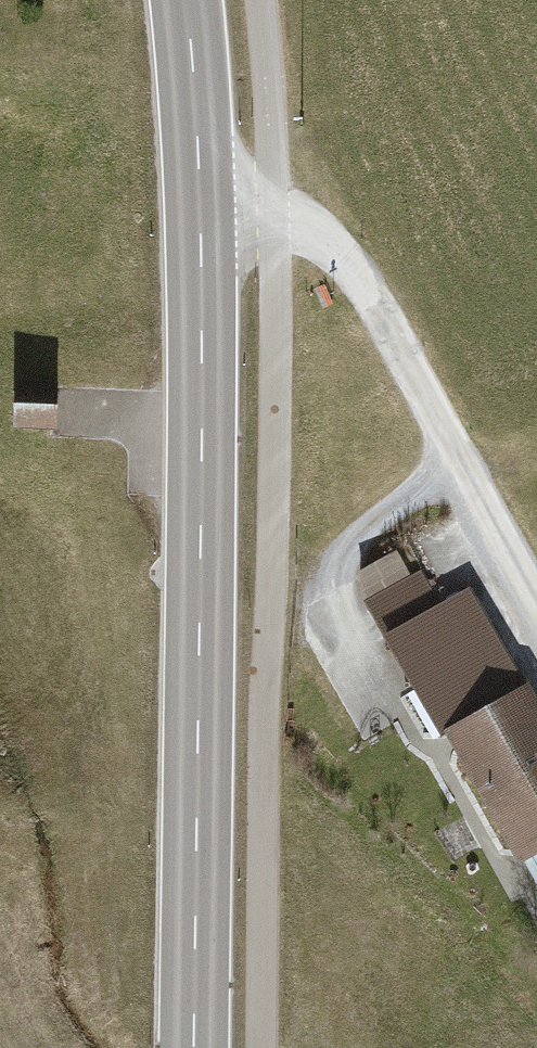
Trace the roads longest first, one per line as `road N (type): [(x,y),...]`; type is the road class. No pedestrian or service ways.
road 1 (secondary): [(194,1047),(200,213),(185,0)]
road 2 (track): [(200,213),(272,215),(343,263),(536,601)]
road 3 (track): [(382,715),(327,595),(335,563),(357,534),(457,463)]

